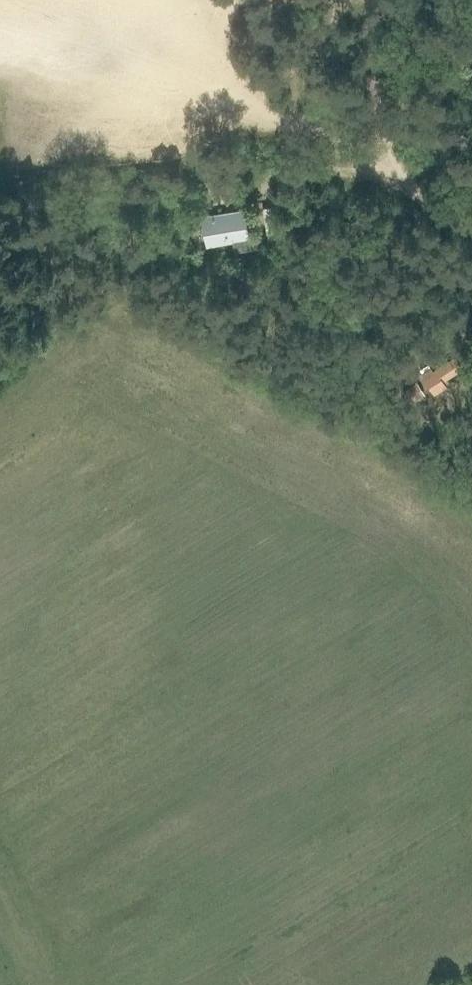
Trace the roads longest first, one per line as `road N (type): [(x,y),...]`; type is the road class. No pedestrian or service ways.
road 1 (track): [(471,219),(290,124),(0,28)]

